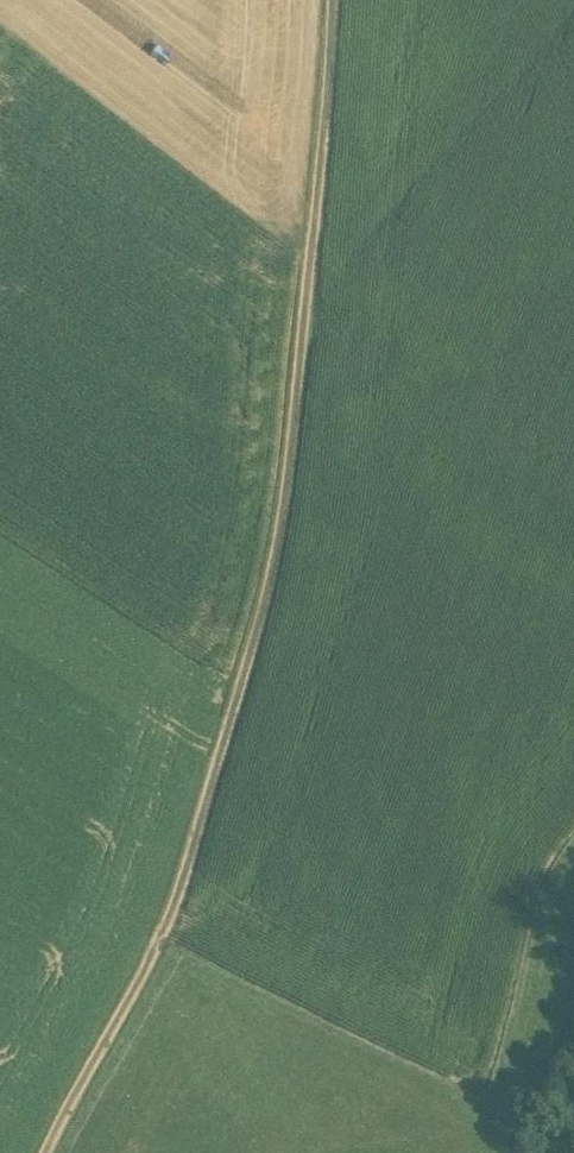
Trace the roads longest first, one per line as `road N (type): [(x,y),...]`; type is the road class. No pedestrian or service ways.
road 1 (track): [(47,1152),(174,903),(273,573),(330,0)]

